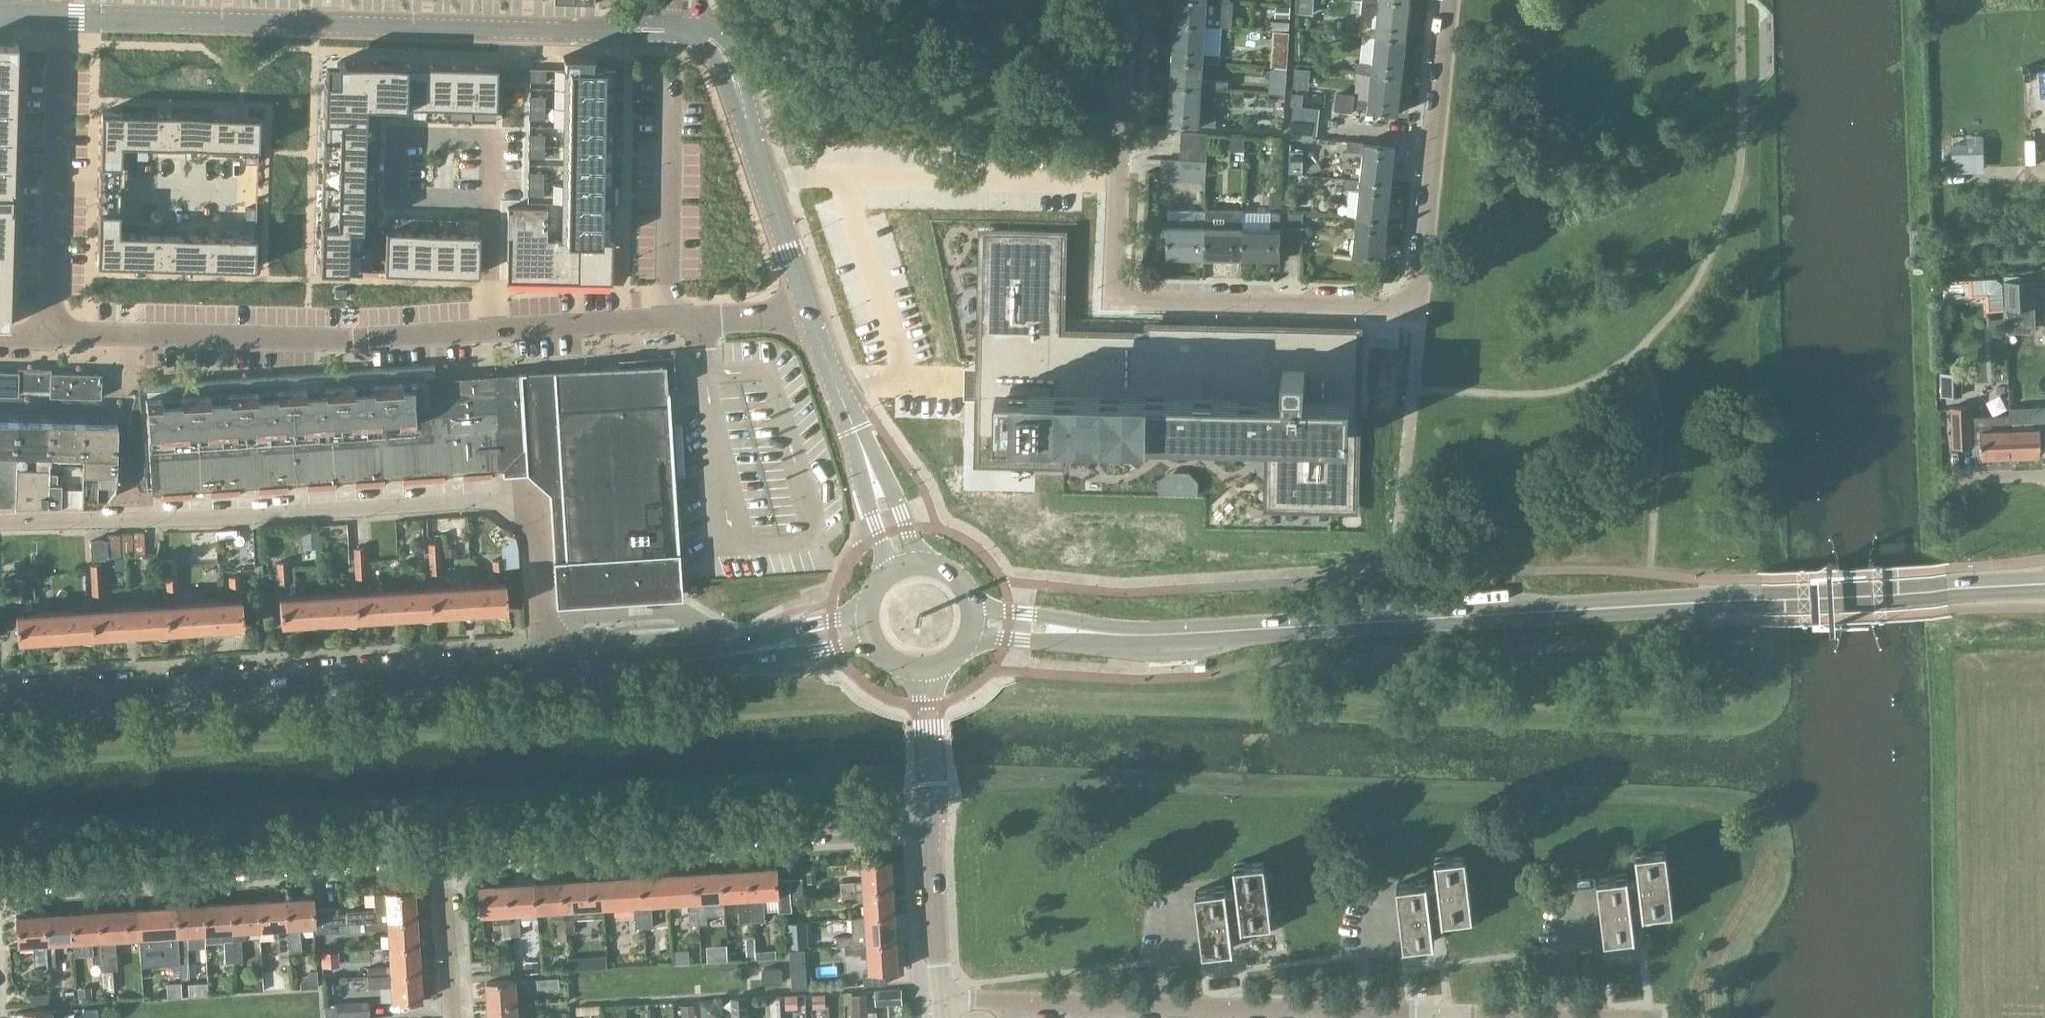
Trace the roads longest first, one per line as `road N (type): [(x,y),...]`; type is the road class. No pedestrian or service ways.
road 1 (secondary): [(1109,634),(2044,583)]
road 2 (unclassified): [(60,323),(91,333),(348,339),(808,309)]
road 3 (unclassified): [(544,669),(533,532),(525,515),(505,502),(0,522)]
road 4 (residential): [(1415,308),(1115,300),(1125,0)]
road 5 (tertiary): [(613,30),(60,16)]
road 6 (secondary): [(0,704),(544,669)]
road 7 (unclassified): [(440,849),(931,816)]
road 8 (residential): [(940,999),(1409,1012)]
road 9 (unclassified): [(0,877),(440,849)]
road 10 (residential): [(1415,308),(1448,0)]
road 11 (unclassified): [(60,16),(50,301),(60,323)]
road 12 (tertiary): [(808,309),(742,103)]
road 13 (secondary): [(544,669),(739,652)]
road 14 (residential): [(940,999),(931,816)]
road 15 (residential): [(452,1017),(440,849)]
road 16 (unclassified): [(931,816),(925,669)]
road 17 (secondary): [(966,641),(1099,641),(1109,634)]
road 18 (secondary): [(1109,634),(1101,626),(971,601)]
road 19 (tertiary): [(860,442),(808,309)]
road 20 (secondary): [(867,603),(750,640),(739,652)]
road 21 (secondary): [(739,652),(757,660),(874,644)]
road 22 (tertiary): [(922,562),(878,462),(860,442)]
road 23 (tertiary): [(860,442),(861,479),(886,573)]

